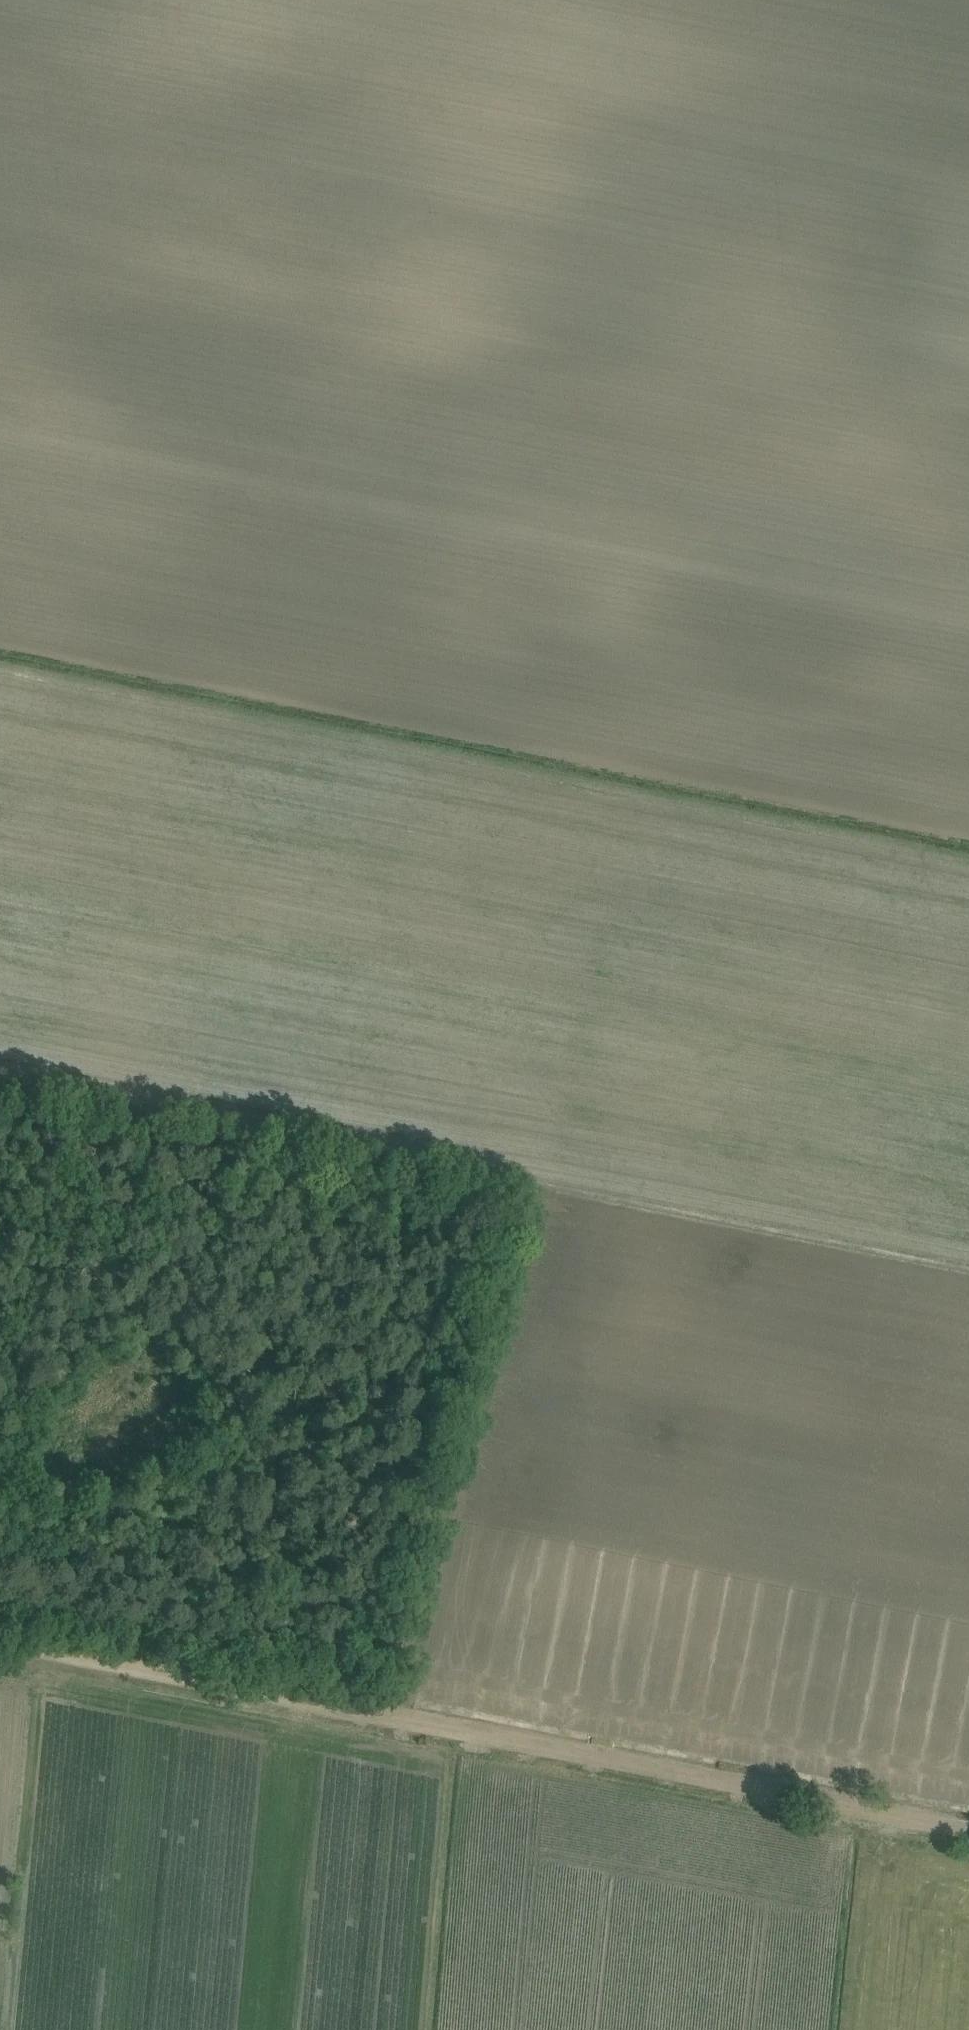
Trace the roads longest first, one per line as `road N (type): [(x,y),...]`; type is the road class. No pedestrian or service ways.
road 1 (track): [(325,1567),(374,1653),(363,1712),(968,1829)]
road 2 (track): [(0,1297),(159,1234),(240,1237),(327,1278),(318,1336),(325,1567)]
road 3 (track): [(0,1642),(363,1712)]

